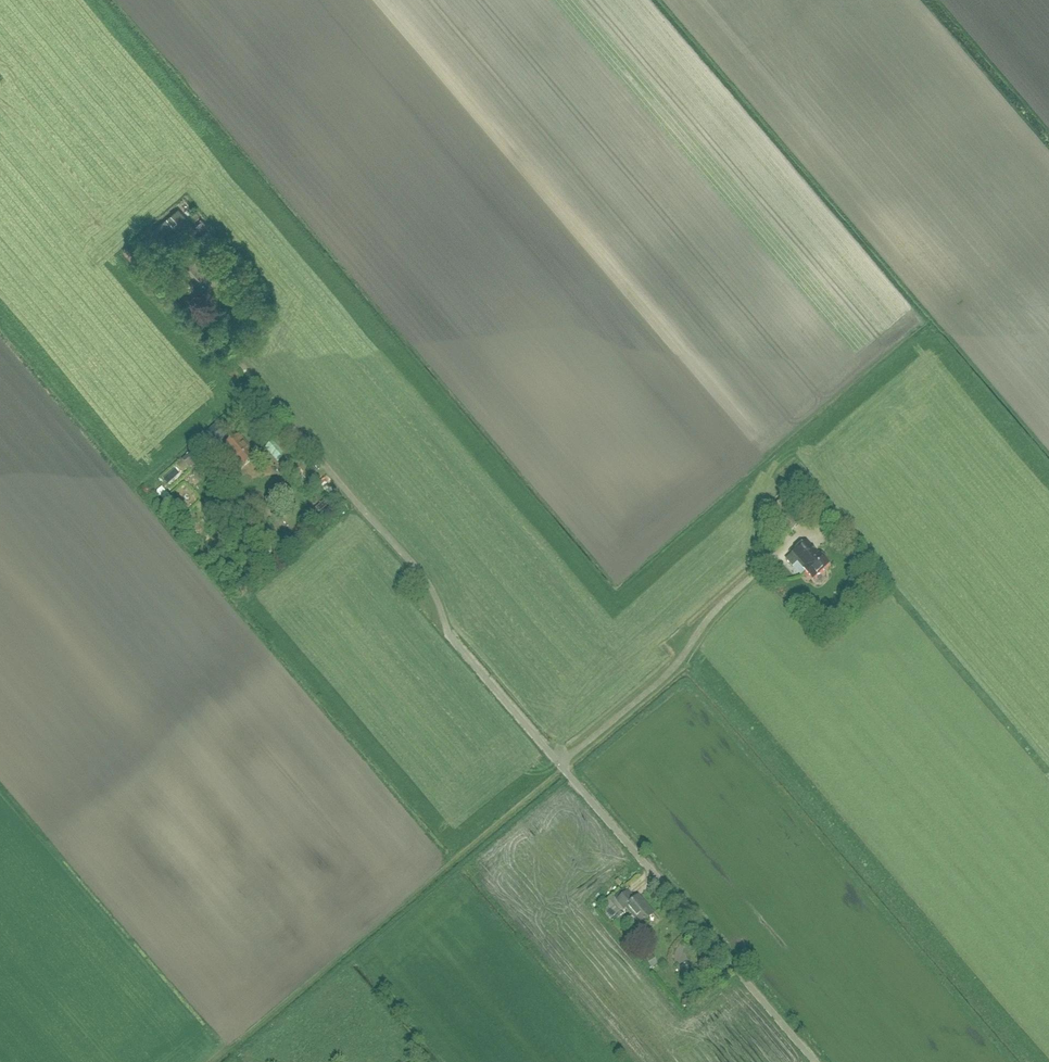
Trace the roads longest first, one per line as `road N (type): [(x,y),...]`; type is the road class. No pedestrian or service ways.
road 1 (unclassified): [(815,1061),(454,644),(430,583),(215,335)]

